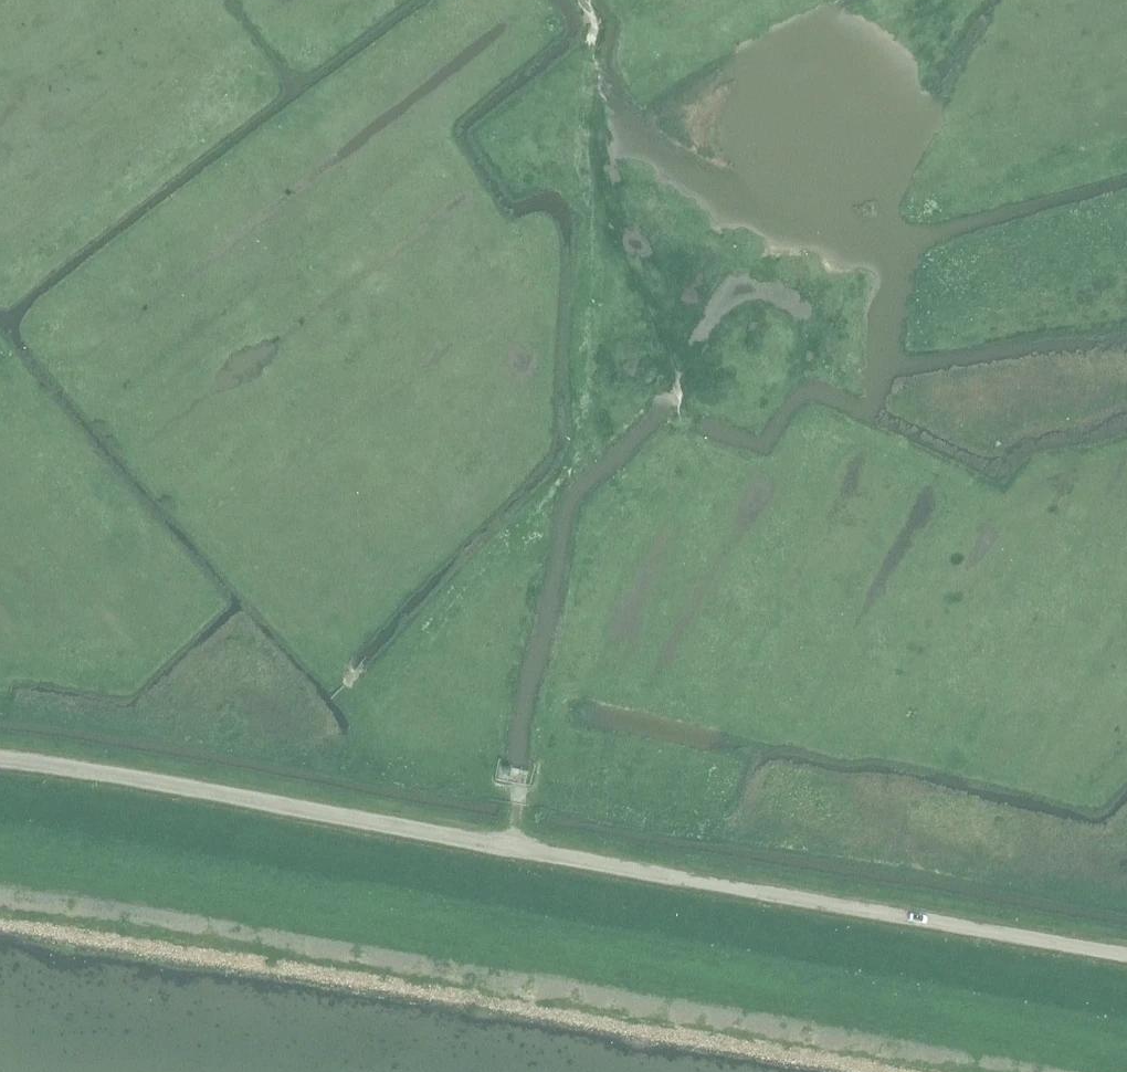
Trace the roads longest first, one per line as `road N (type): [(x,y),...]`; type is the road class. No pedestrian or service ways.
road 1 (track): [(0,838),(1126,1040)]
road 2 (unclassified): [(1126,955),(0,759)]

